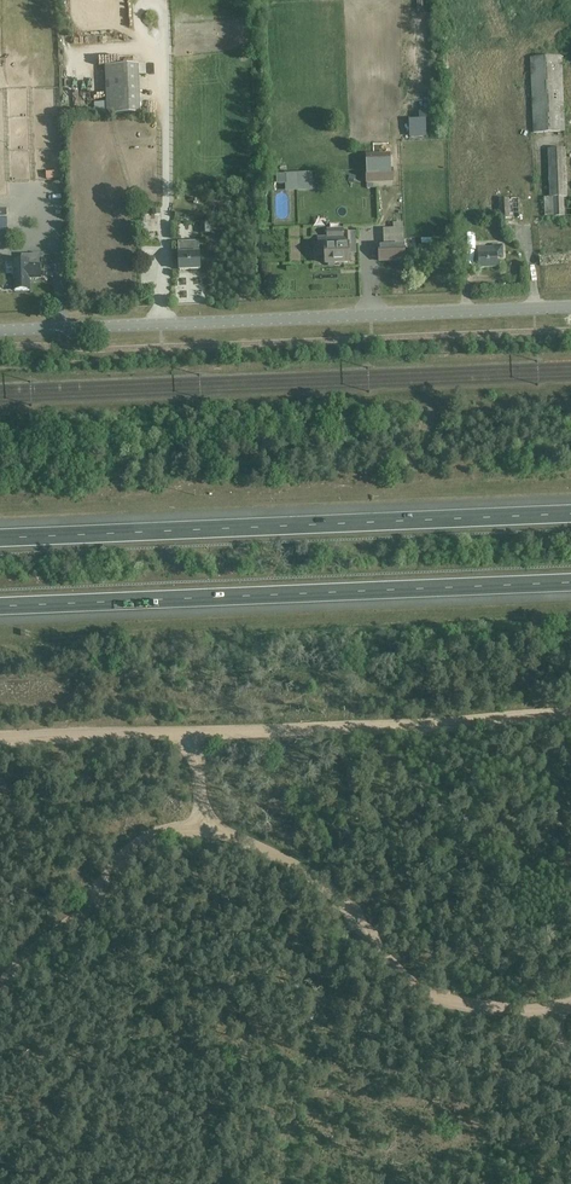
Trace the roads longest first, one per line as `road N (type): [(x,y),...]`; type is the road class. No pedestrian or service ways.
road 1 (track): [(0,989),(22,958),(80,916),(129,852),(163,835),(209,829),(251,843),(335,891),(392,963),(437,999),(490,1009),(570,1004)]
road 2 (unclassified): [(0,332),(570,308)]
road 3 (motorway): [(0,607),(570,583)]
road 4 (motorway): [(570,513),(0,536)]
road 5 (track): [(570,714),(187,732),(209,829)]
road 6 (track): [(0,703),(185,708),(187,732),(0,738)]
road 7 (track): [(278,1183),(290,1103),(325,1018),(353,913)]

